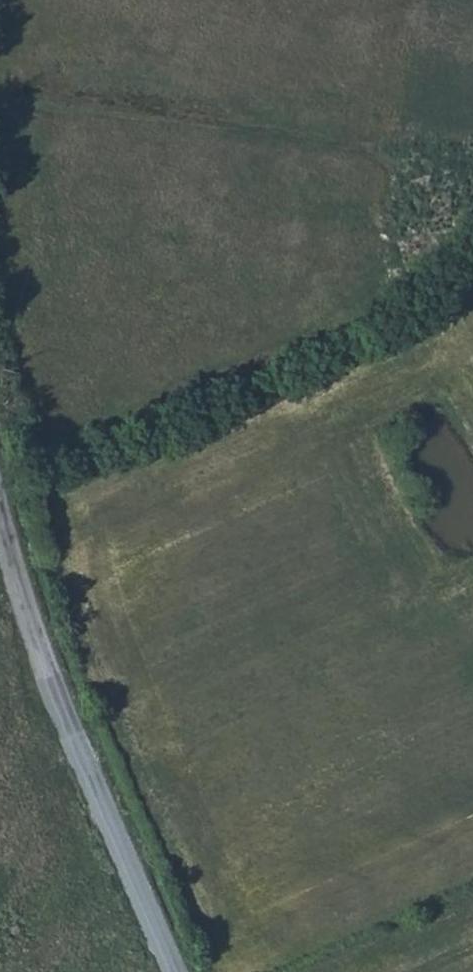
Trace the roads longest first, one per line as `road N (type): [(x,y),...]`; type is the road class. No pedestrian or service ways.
road 1 (unclassified): [(173,971),(31,626),(0,516)]

